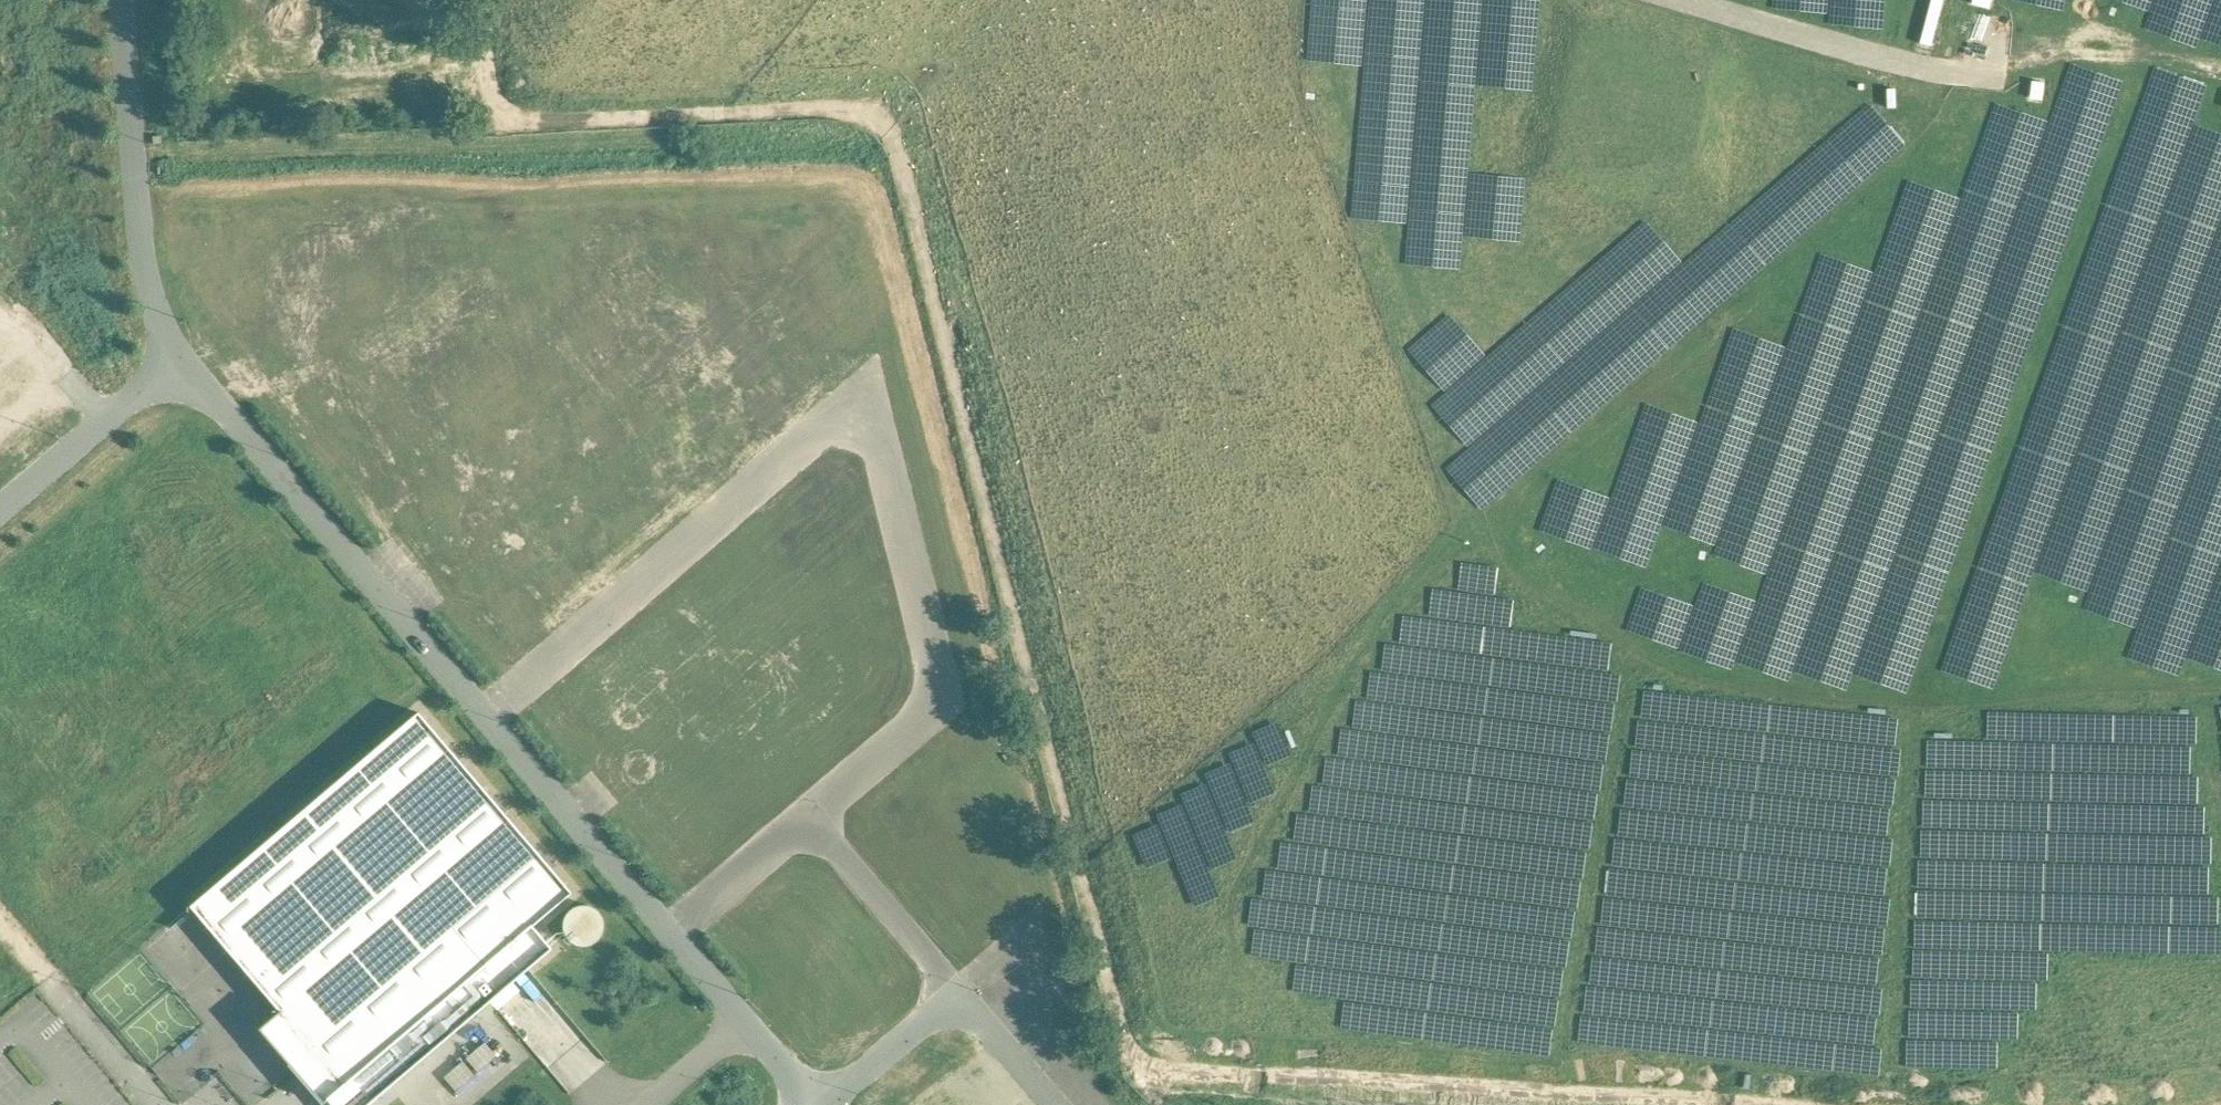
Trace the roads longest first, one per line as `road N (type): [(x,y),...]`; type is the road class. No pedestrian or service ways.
road 1 (tertiary): [(746,1021),(179,356)]
road 2 (unclassified): [(179,356),(158,317),(143,256),(121,0)]
road 3 (unclassified): [(1054,1104),(983,1021),(957,1010),(922,1021),(823,1104)]
road 4 (tertiary): [(0,511),(179,356)]
road 5 (unclassified): [(746,1021),(647,1104)]

